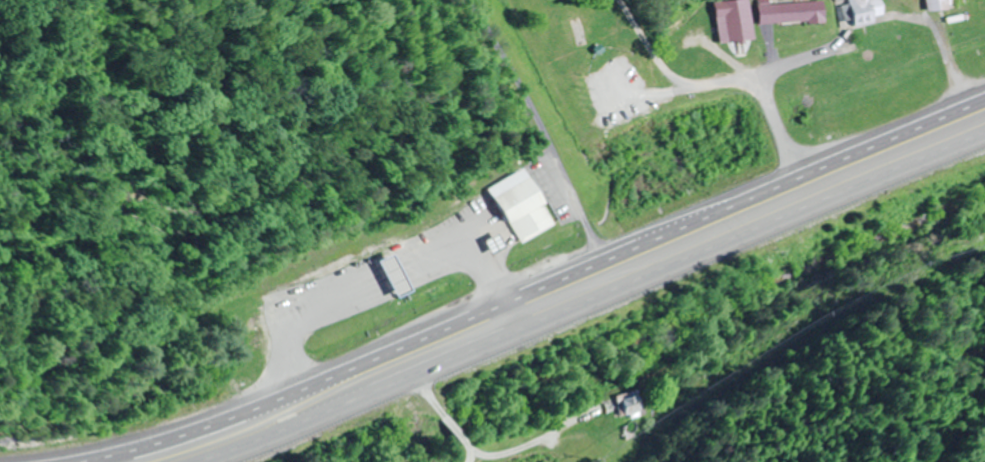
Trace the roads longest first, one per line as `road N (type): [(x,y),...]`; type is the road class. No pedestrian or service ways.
road 1 (trunk): [(984,95),(258,403),(57,461)]
road 2 (trunk): [(213,461),(984,133)]

